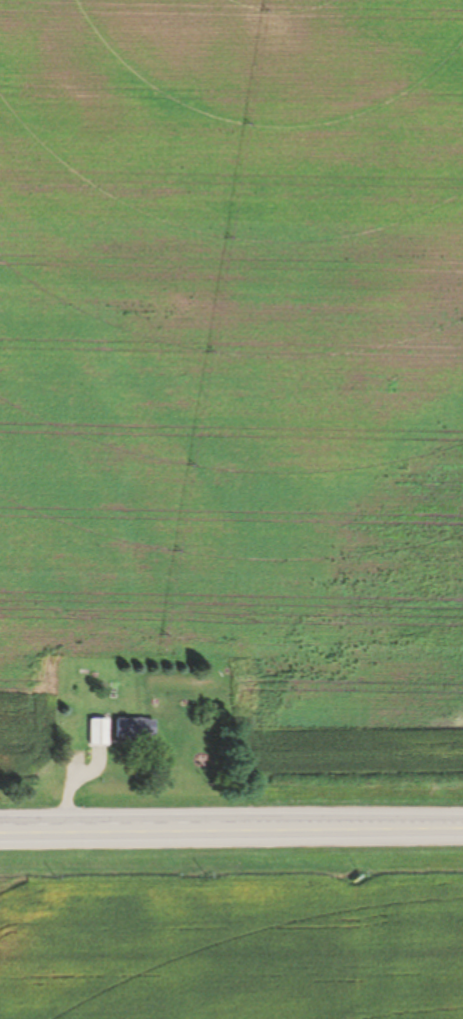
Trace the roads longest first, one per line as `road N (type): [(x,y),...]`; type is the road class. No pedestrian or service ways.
road 1 (primary): [(462,828),(0,833)]

